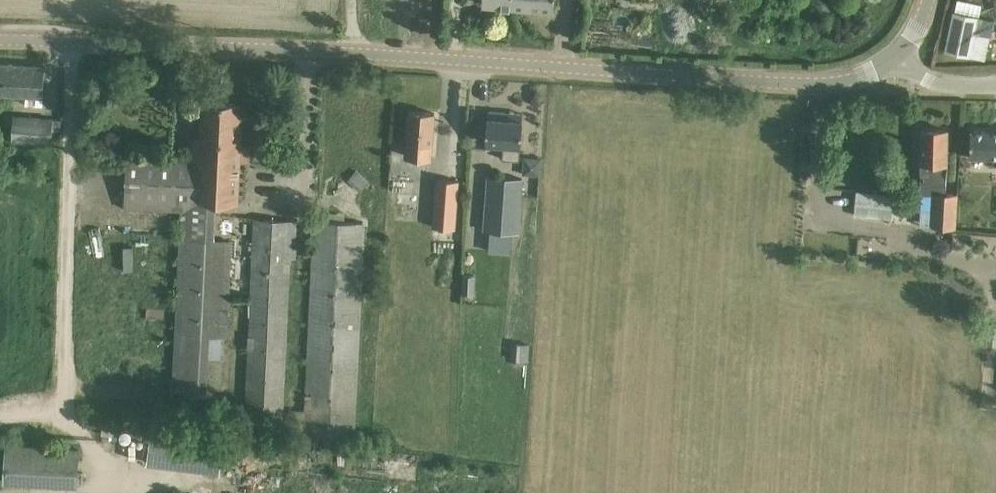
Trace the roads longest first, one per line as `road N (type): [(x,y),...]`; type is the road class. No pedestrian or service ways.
road 1 (tertiary): [(897,60),(852,81),(755,83),(0,42)]

